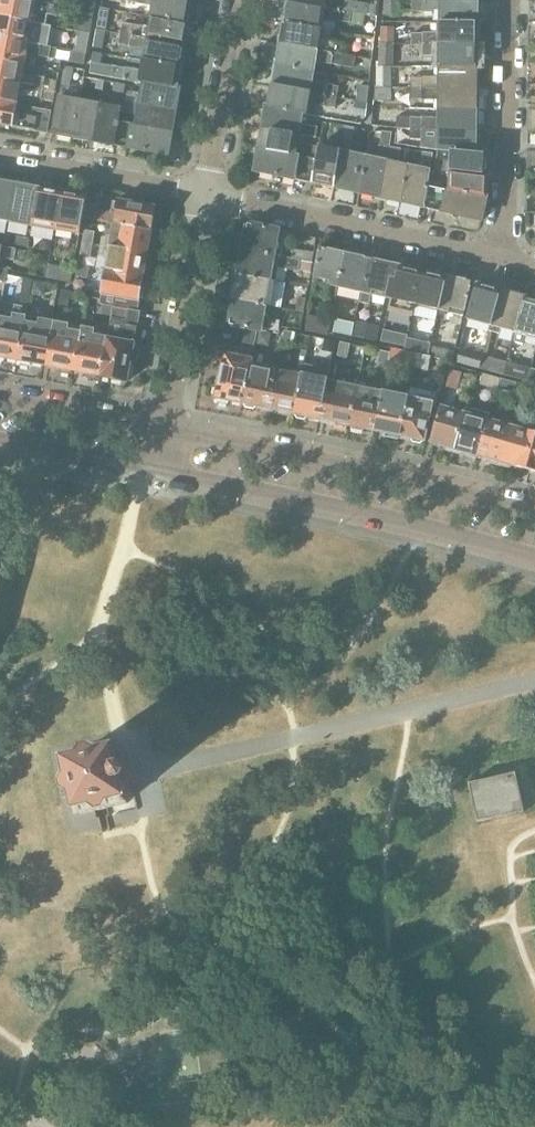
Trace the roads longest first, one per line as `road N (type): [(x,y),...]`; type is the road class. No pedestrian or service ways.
road 1 (residential): [(162,469),(534,554)]
road 2 (residential): [(534,513),(162,429)]
road 3 (residential): [(496,258),(205,195)]
road 4 (residential): [(496,258),(507,200),(509,0)]
road 5 (residential): [(162,429),(205,195)]
road 6 (residential): [(205,195),(0,155)]
road 7 (residential): [(205,195),(240,0)]
road 8 (residential): [(162,429),(0,398)]
road 9 (residential): [(0,440),(162,469)]
road 10 (track): [(143,816),(138,831),(160,905),(207,946)]

